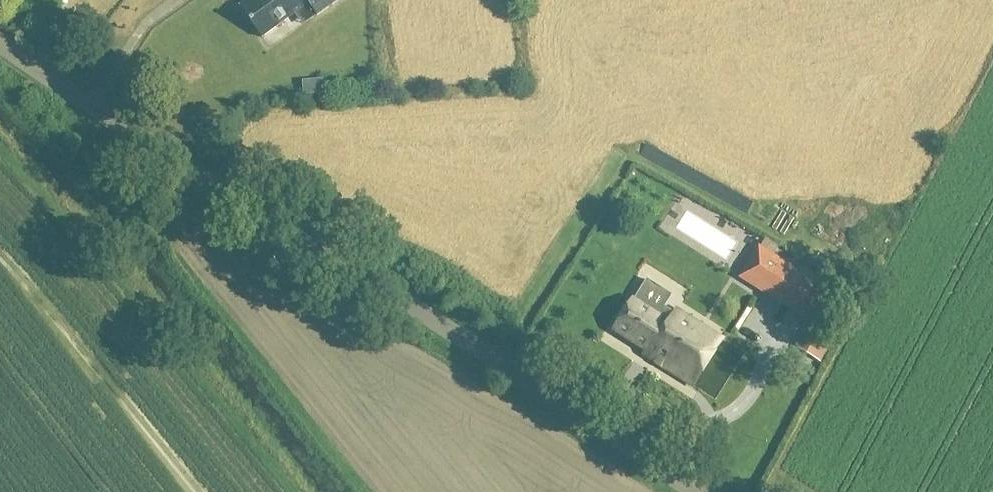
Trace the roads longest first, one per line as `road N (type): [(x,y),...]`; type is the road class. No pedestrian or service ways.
road 1 (unclassified): [(693,491),(0,45)]

